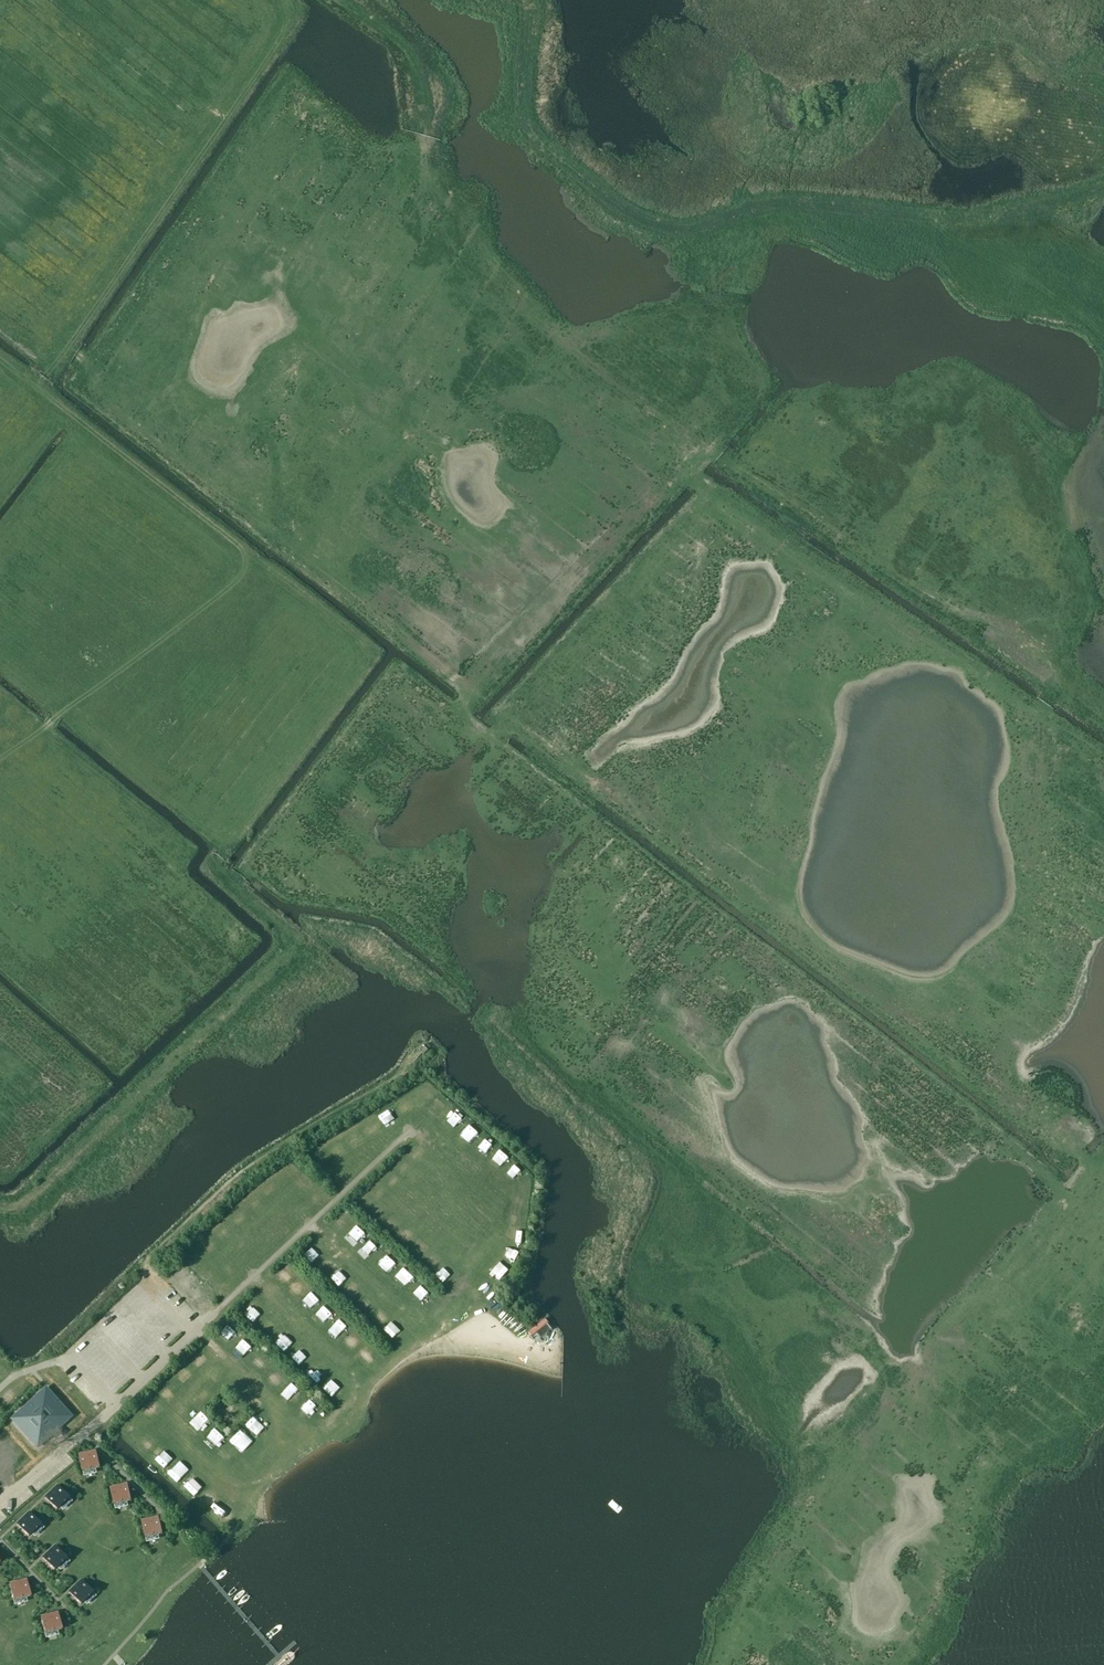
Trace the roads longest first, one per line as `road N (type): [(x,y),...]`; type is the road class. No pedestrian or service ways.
road 1 (residential): [(115,1404),(402,1140)]
road 2 (residential): [(0,1506),(115,1404)]
road 3 (residential): [(0,1388),(70,1355),(115,1404)]

